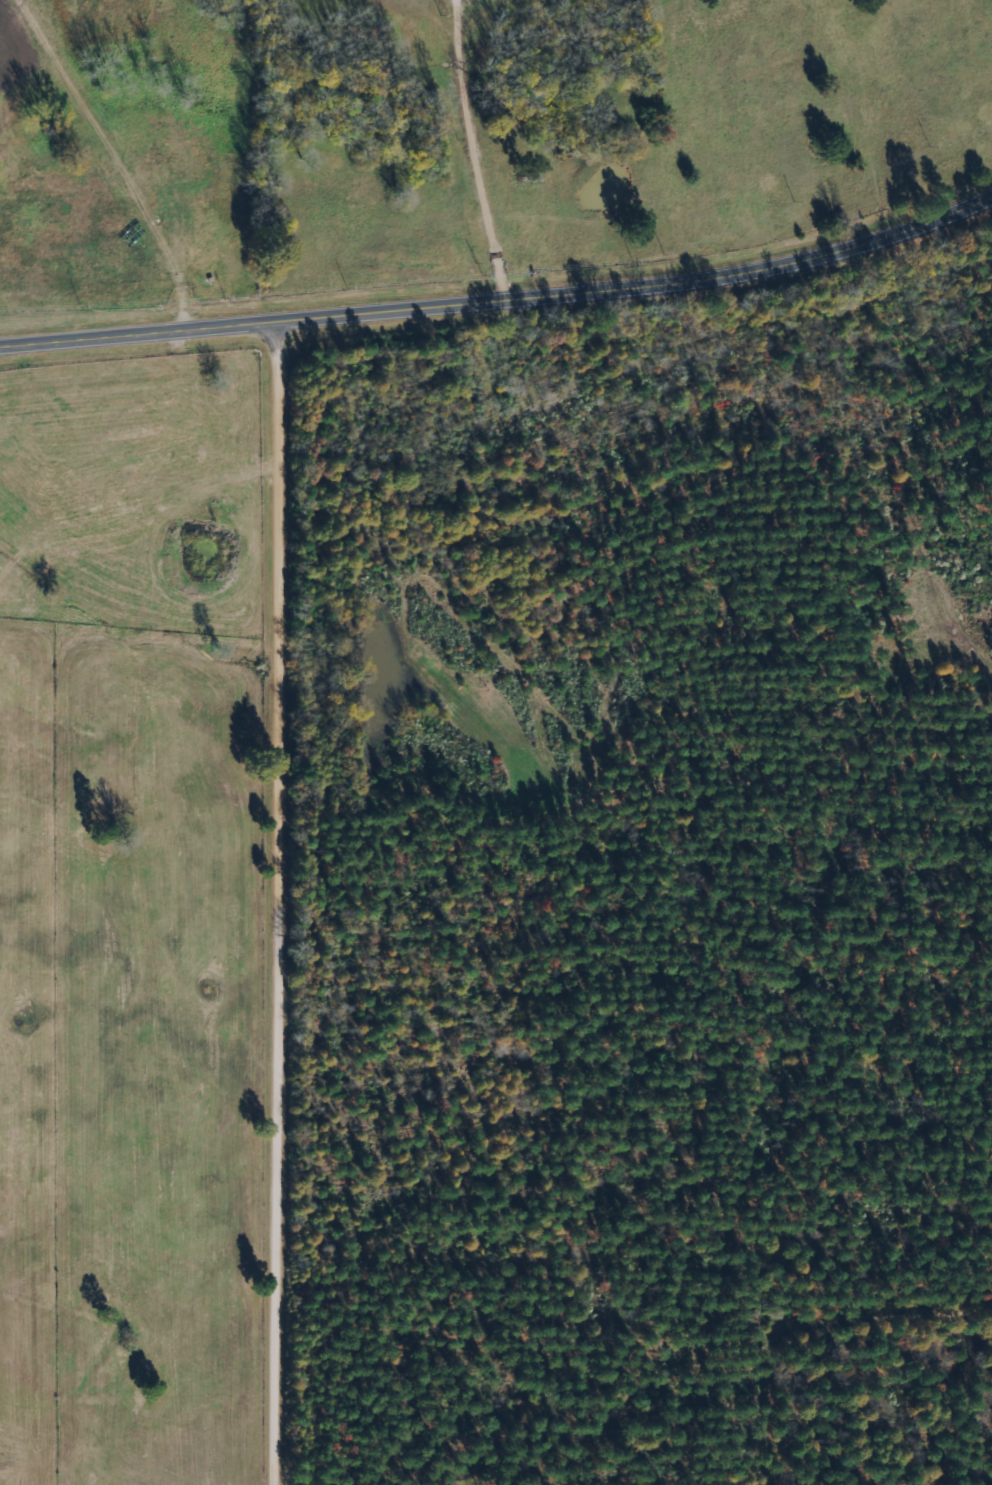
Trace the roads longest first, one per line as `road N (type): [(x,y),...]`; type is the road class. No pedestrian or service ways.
road 1 (residential): [(283,1484),(285,345),(296,321)]
road 2 (tertiary): [(0,347),(716,277),(897,234),(991,198)]

